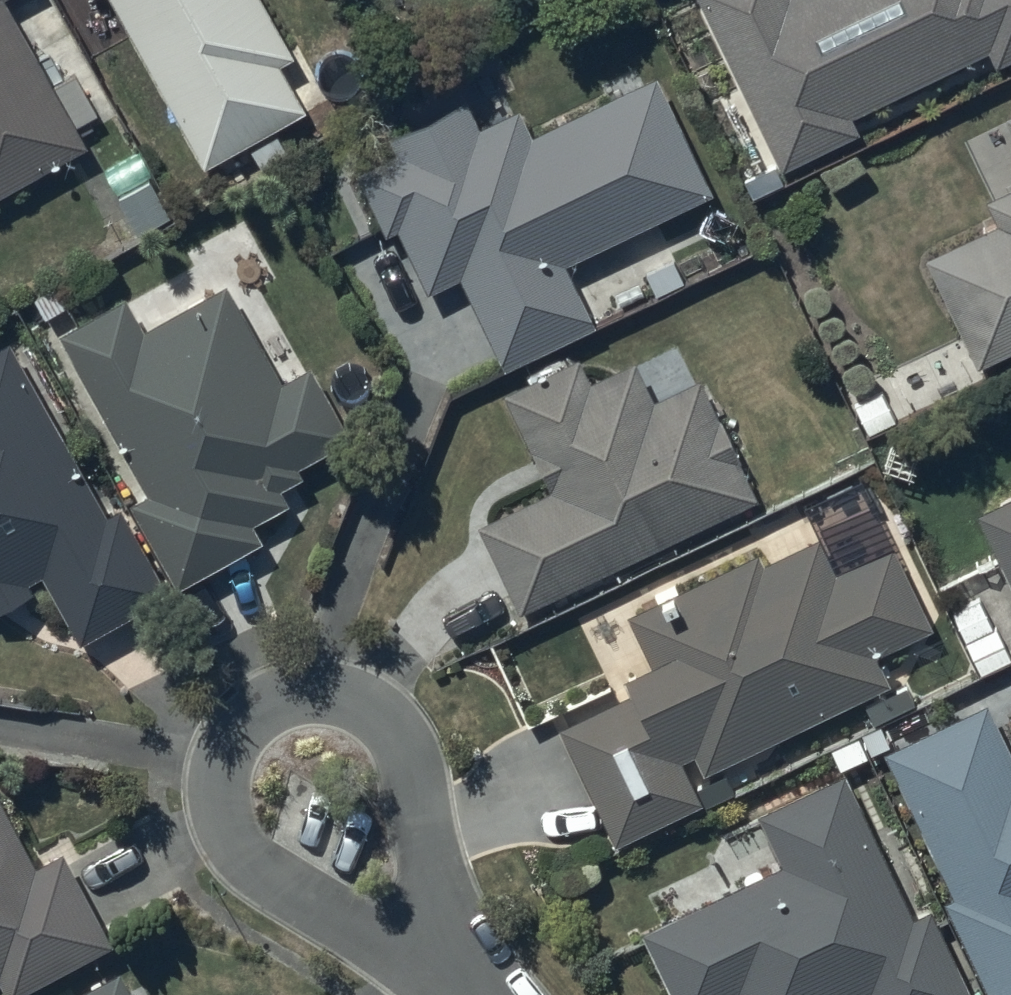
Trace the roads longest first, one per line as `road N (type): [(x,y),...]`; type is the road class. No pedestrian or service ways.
road 1 (residential): [(467,994),(324,793)]

